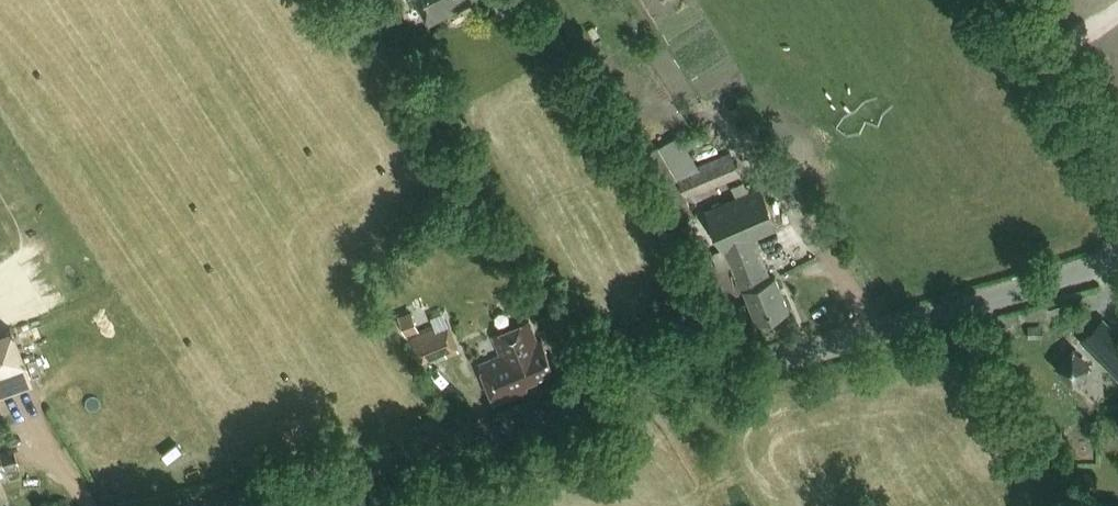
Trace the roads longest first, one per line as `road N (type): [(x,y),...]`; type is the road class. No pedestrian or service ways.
road 1 (unclassified): [(210,505),(916,324),(1116,258)]
road 2 (tertiary): [(1117,140),(1019,0)]

